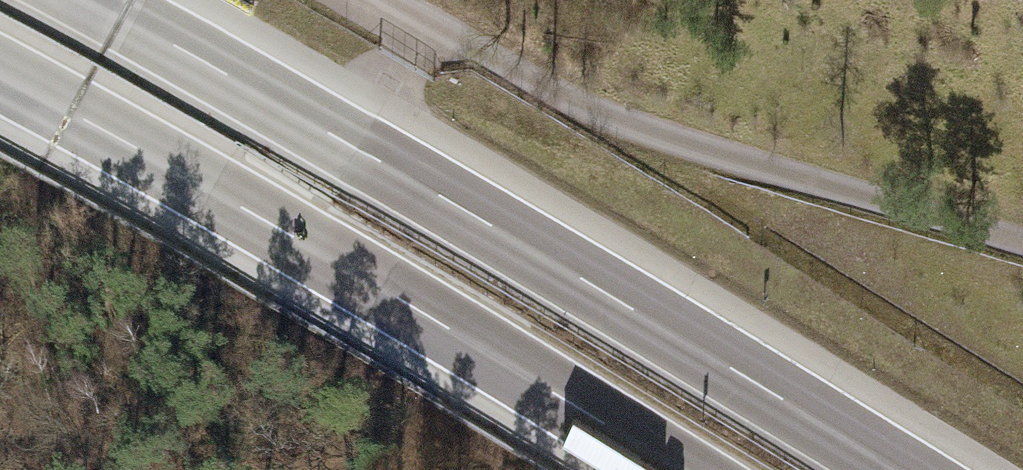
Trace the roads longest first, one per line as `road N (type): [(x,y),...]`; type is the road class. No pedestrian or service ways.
road 1 (motorway): [(894,469),(457,206),(90,0)]
road 2 (motorway): [(0,76),(406,303),(677,469)]
road 3 (unclassified): [(1022,242),(664,133),(541,81),(410,0)]

